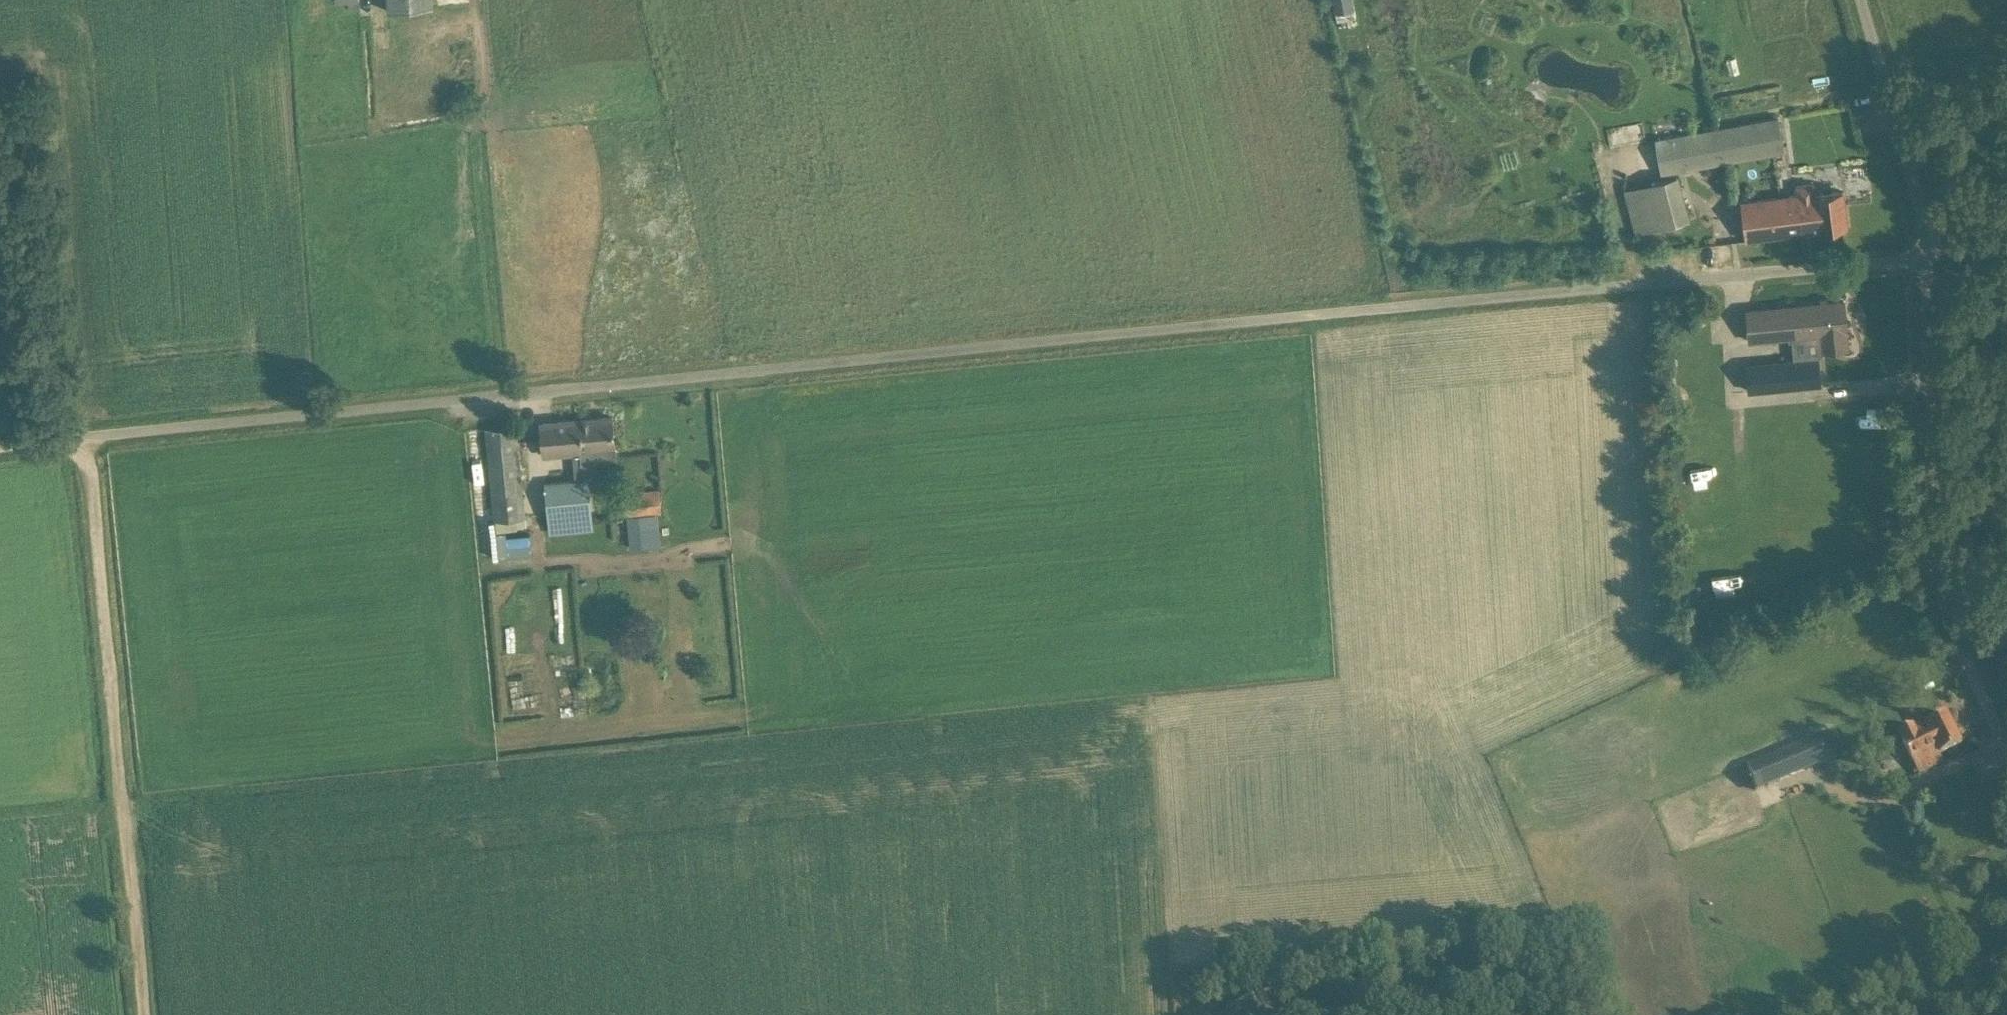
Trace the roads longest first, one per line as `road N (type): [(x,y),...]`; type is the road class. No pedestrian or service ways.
road 1 (unclassified): [(1936,248),(1011,331),(0,438)]
road 2 (track): [(146,1014),(85,428)]
road 3 (unclassified): [(2006,727),(1953,595),(1941,537),(1936,248)]
road 4 (unclassified): [(1936,248),(1925,173),(1871,0)]
road 5 (track): [(1932,222),(2006,104)]

